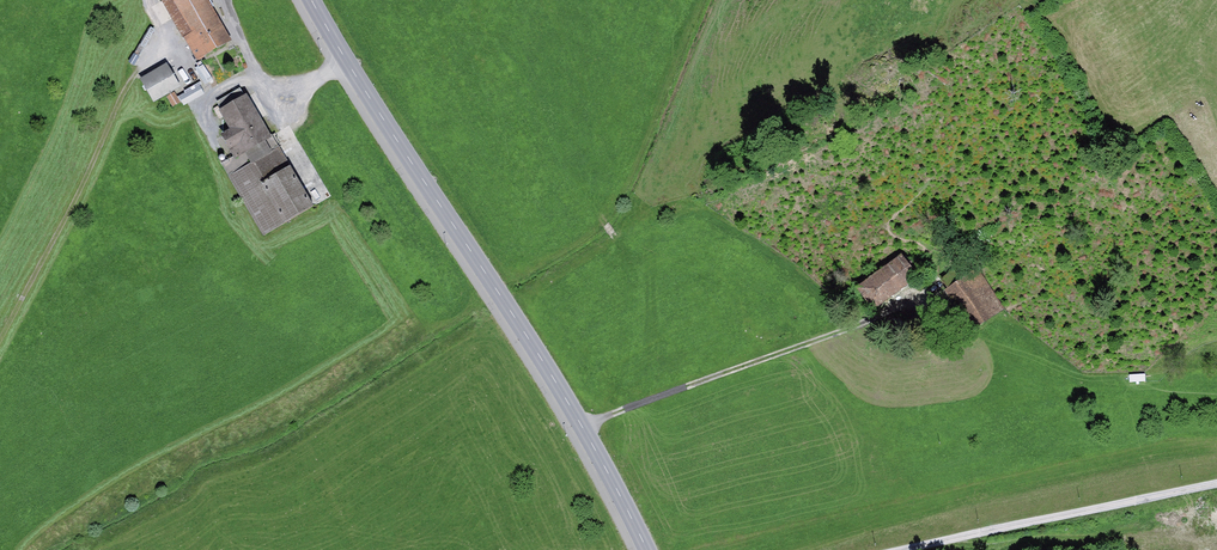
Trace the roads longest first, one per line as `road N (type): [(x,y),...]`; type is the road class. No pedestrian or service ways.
road 1 (primary): [(306,0),(558,385),(646,549)]
road 2 (track): [(579,422),(913,304)]
road 3 (track): [(1216,483),(900,549)]
road 4 (track): [(140,66),(0,341)]

